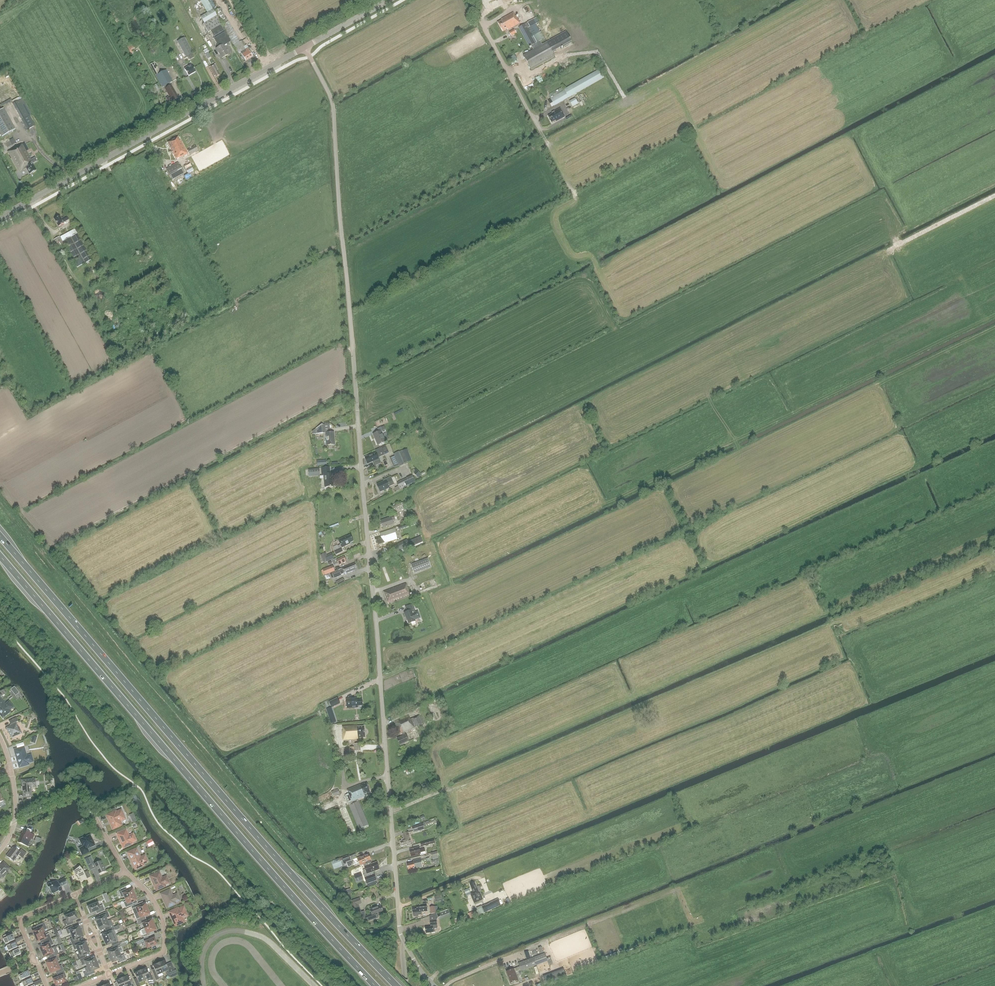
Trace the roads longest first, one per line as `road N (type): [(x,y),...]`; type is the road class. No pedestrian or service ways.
road 1 (unclassified): [(433,985),(399,924),(333,105),(306,48)]
road 2 (trunk): [(397,985),(0,536)]
road 3 (trunk): [(0,556),(375,985)]
road 4 (secondary): [(0,218),(306,48)]
road 5 (residential): [(35,959),(21,918),(125,872)]
road 6 (residential): [(109,974),(161,954),(165,944),(158,909),(125,872)]
road 7 (track): [(470,0),(542,132)]

